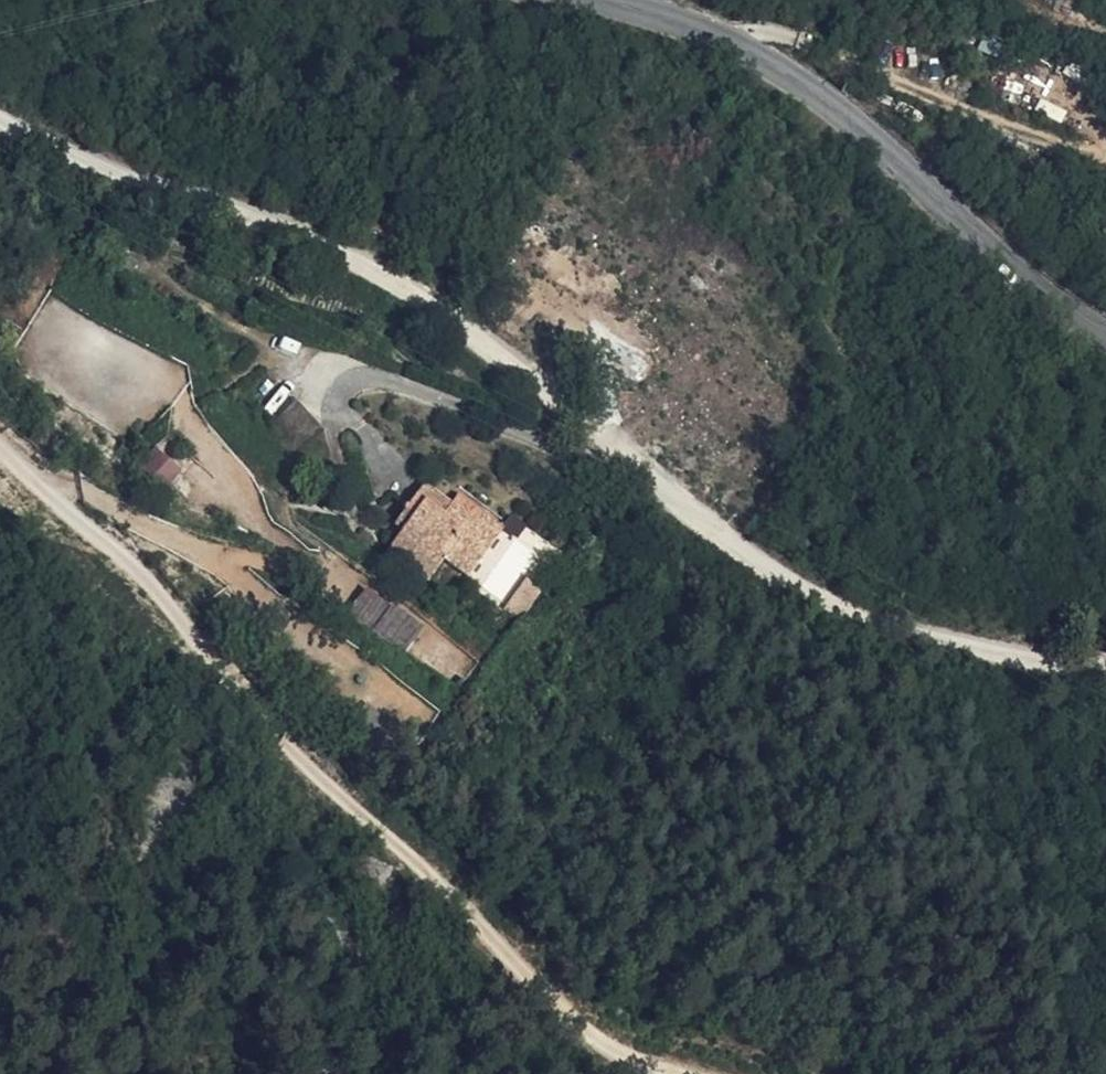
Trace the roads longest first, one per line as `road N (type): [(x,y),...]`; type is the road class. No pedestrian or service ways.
road 1 (track): [(1105,662),(959,643),(855,617),(767,573),(429,301),(352,257),(194,192),(96,164),(0,113)]
road 2 (track): [(0,447),(111,540),(331,791),(501,937),(581,1024),(643,1065),(692,1073)]
road 3 (secondary): [(1105,339),(1033,289),(819,92),(745,44),(657,10),(600,0)]

